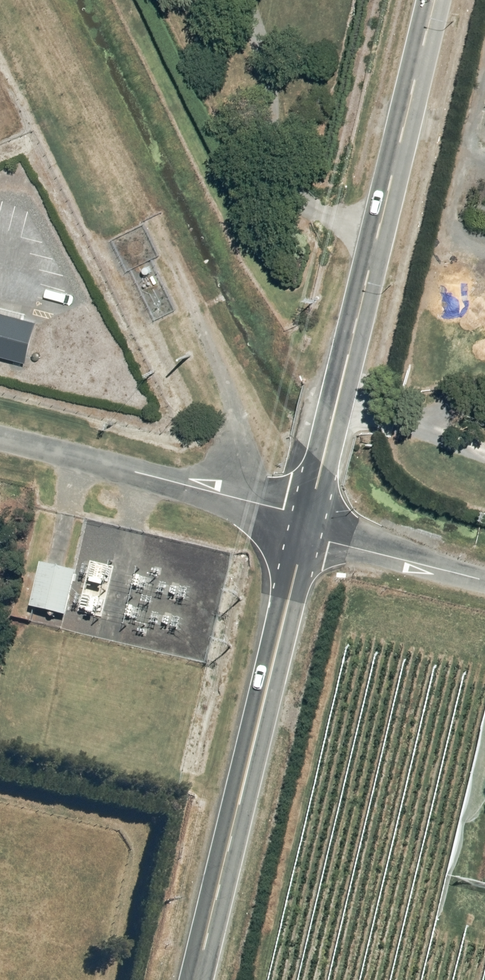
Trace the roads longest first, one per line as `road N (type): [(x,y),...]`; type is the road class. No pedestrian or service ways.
road 1 (tertiary): [(433,0),(309,517)]
road 2 (tertiary): [(304,537),(195,979)]
road 3 (unclassified): [(0,429),(309,517)]
road 4 (unclassified): [(304,537),(484,581)]

